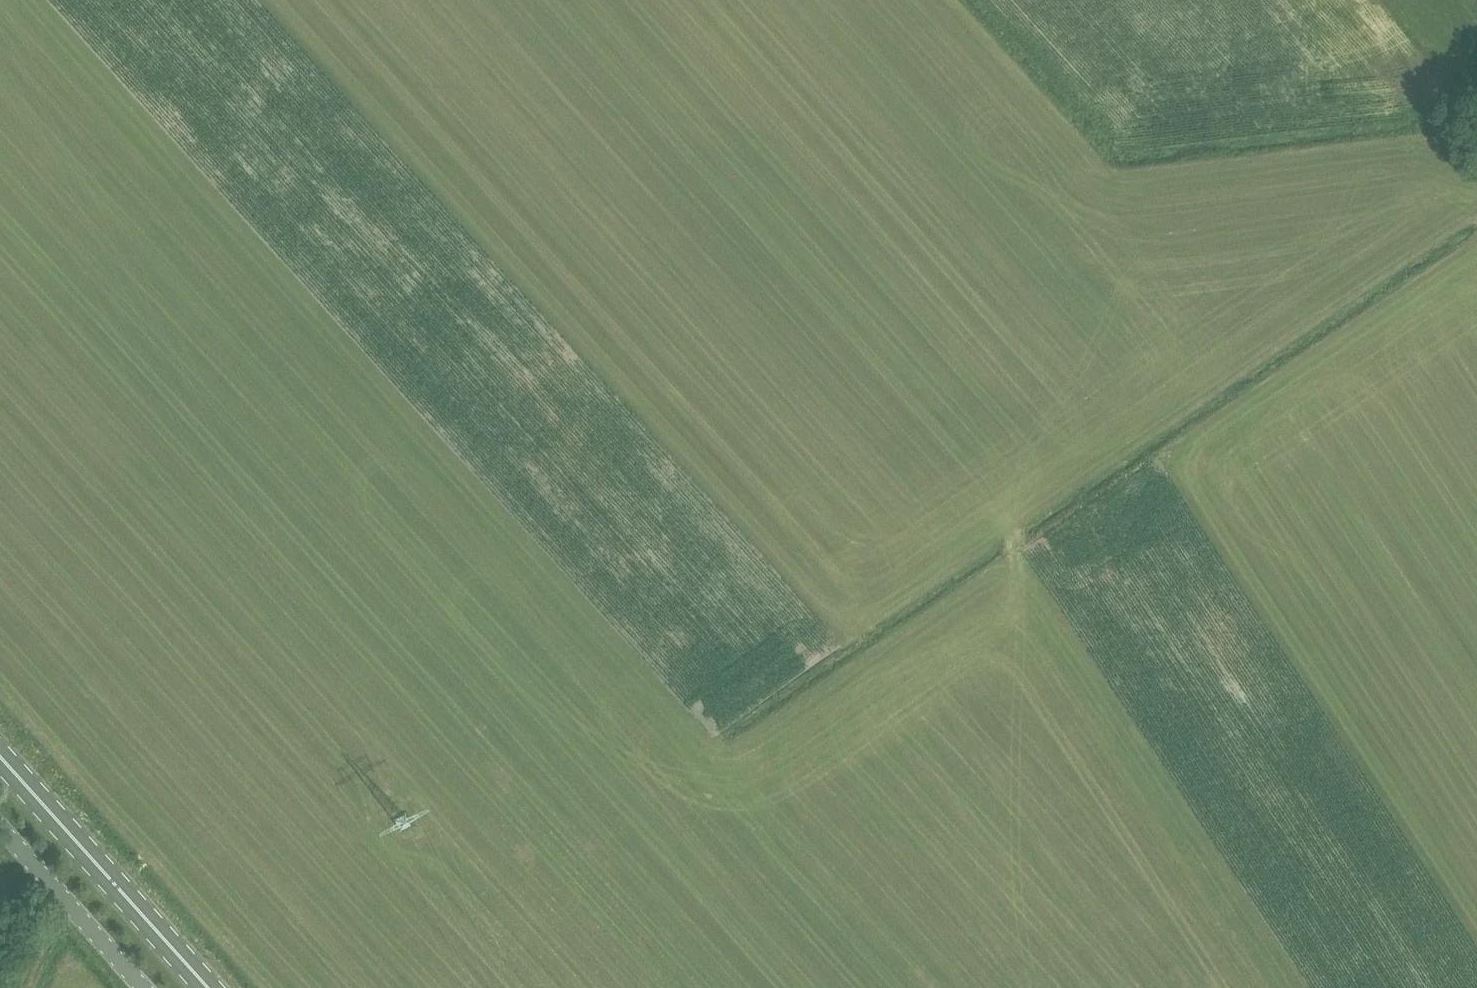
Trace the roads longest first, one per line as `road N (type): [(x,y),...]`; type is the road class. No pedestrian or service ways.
road 1 (primary): [(209,987),(0,755)]
road 2 (unclassified): [(144,987),(0,829)]

